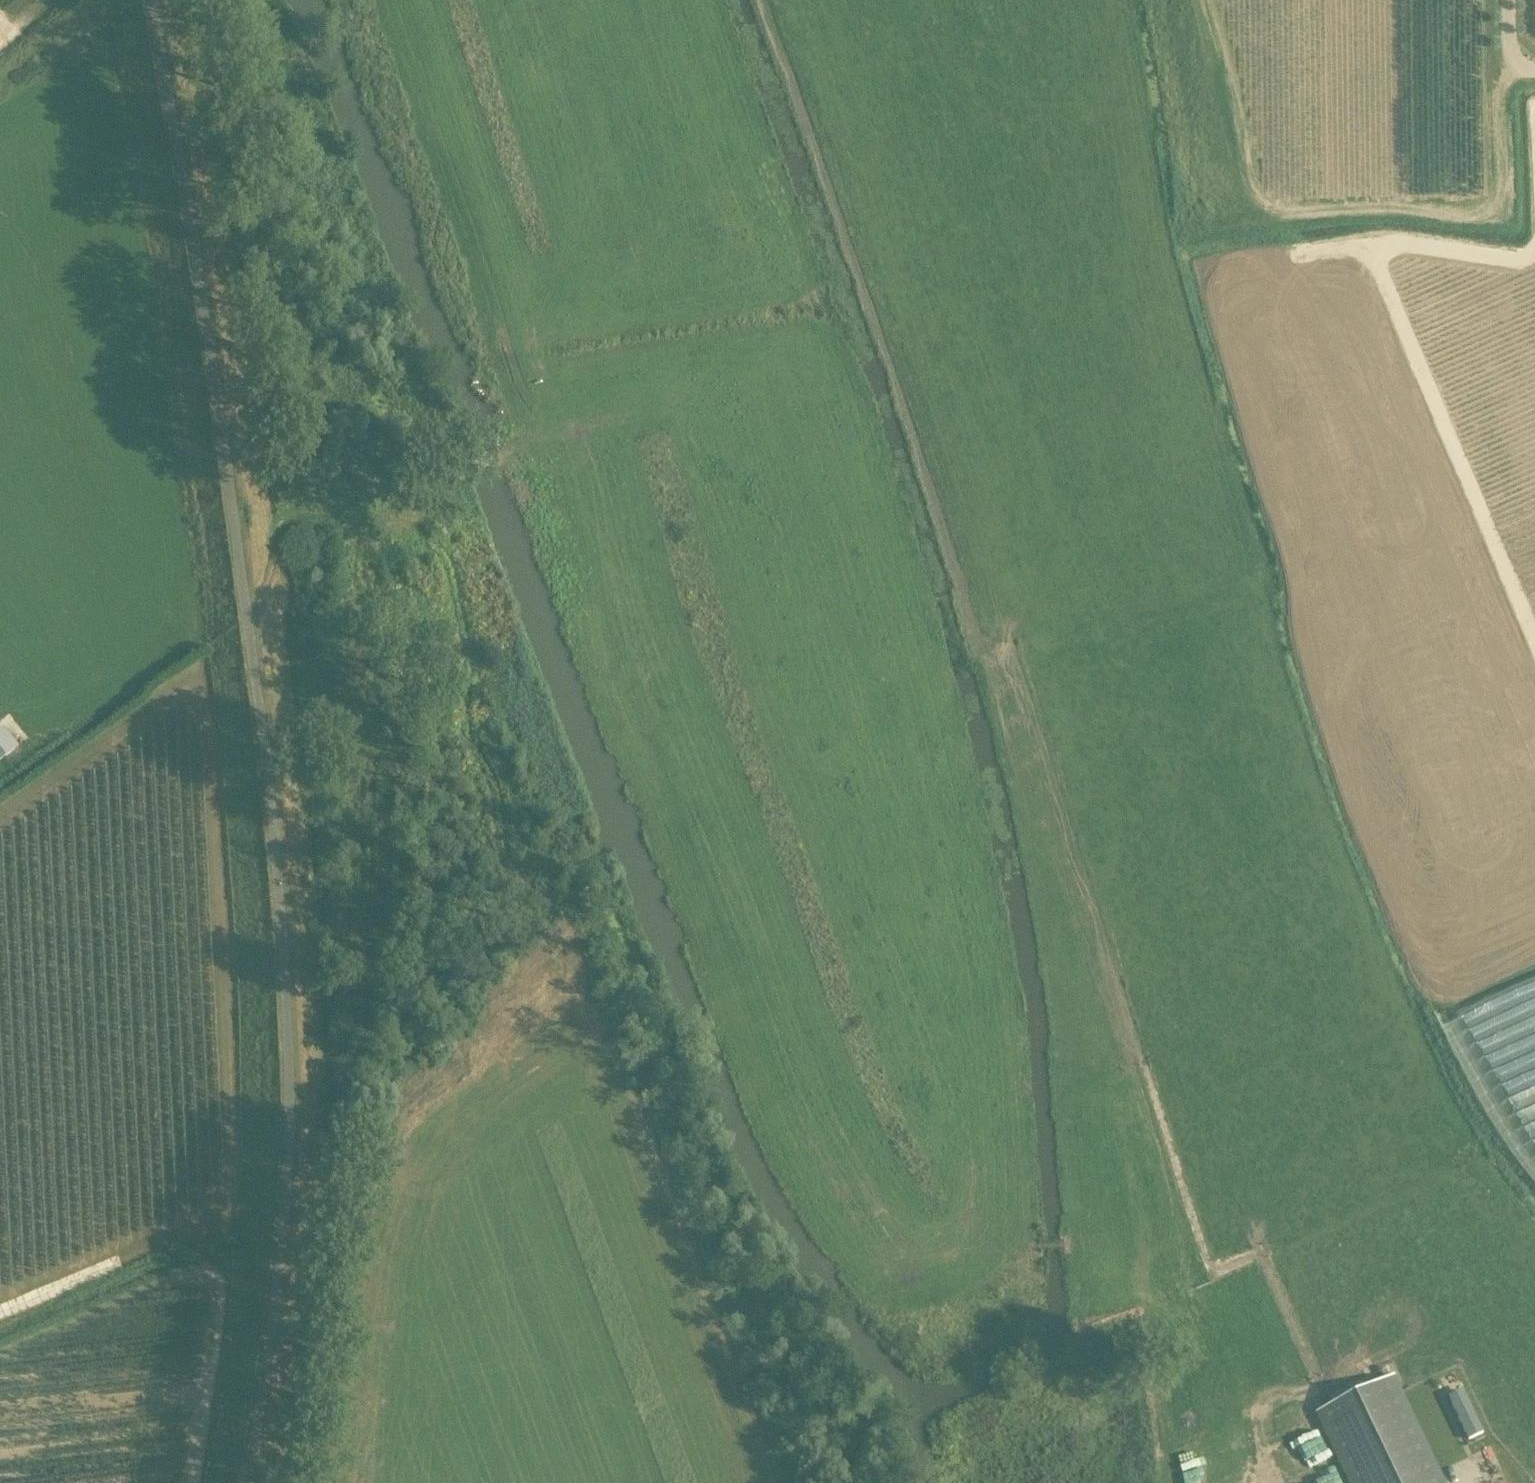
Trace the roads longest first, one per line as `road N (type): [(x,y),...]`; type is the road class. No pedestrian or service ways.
road 1 (residential): [(145,0),(274,878),(285,1171),(245,1482)]

